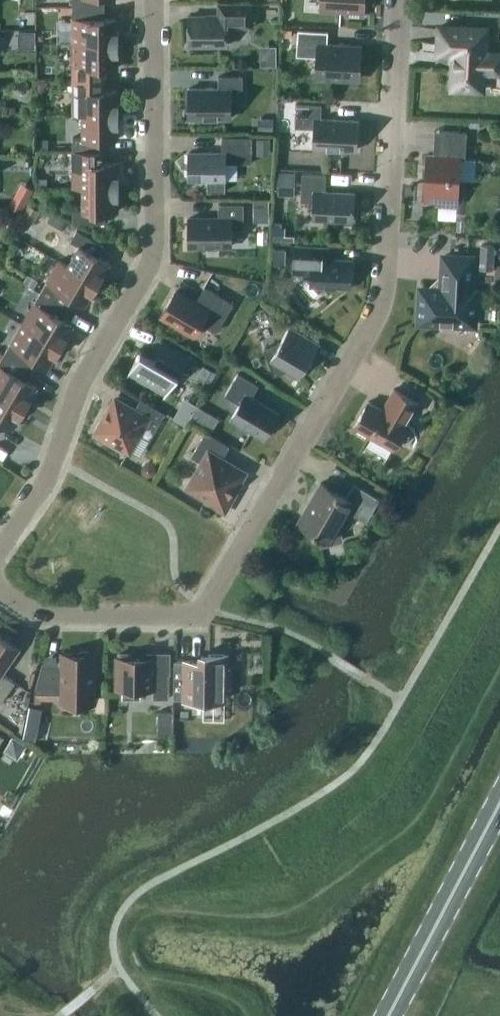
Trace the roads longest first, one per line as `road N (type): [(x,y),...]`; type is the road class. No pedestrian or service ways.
road 1 (residential): [(0,591),(48,623),(201,617),(387,303),(404,0)]
road 2 (residential): [(0,553),(56,462),(79,393),(159,258),(157,0)]
road 3 (secondary): [(499,810),(391,1015)]

